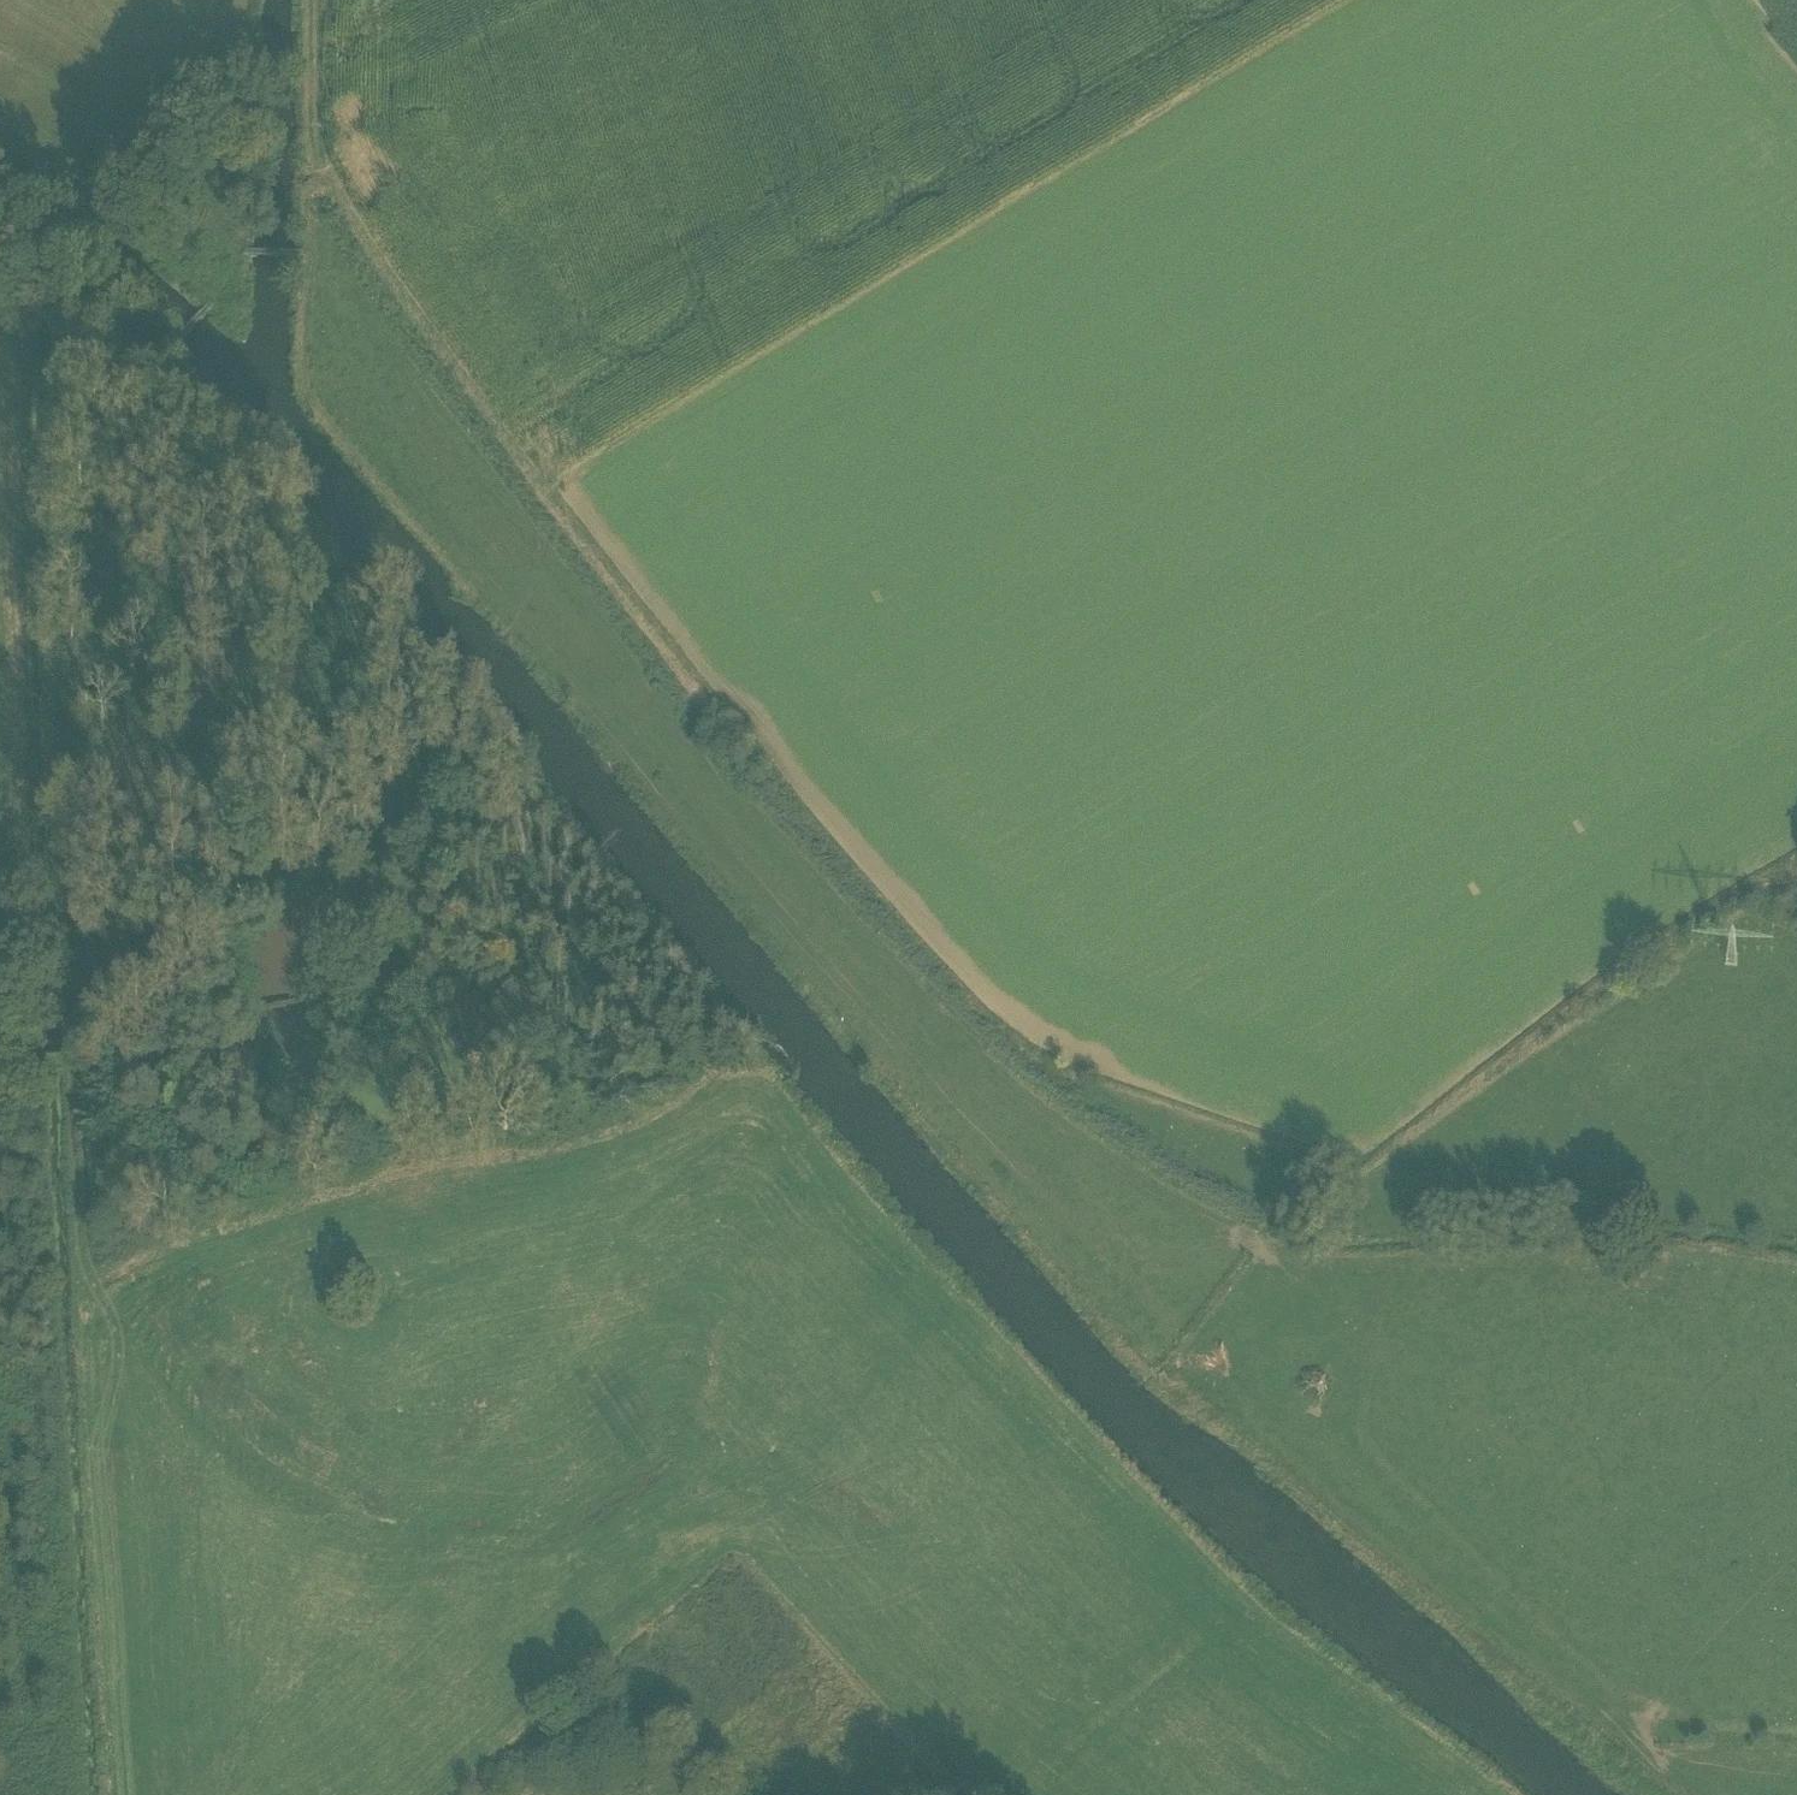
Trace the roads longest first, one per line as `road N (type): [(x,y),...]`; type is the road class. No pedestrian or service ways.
road 1 (track): [(1796,863),(1743,889),(1353,1168)]

